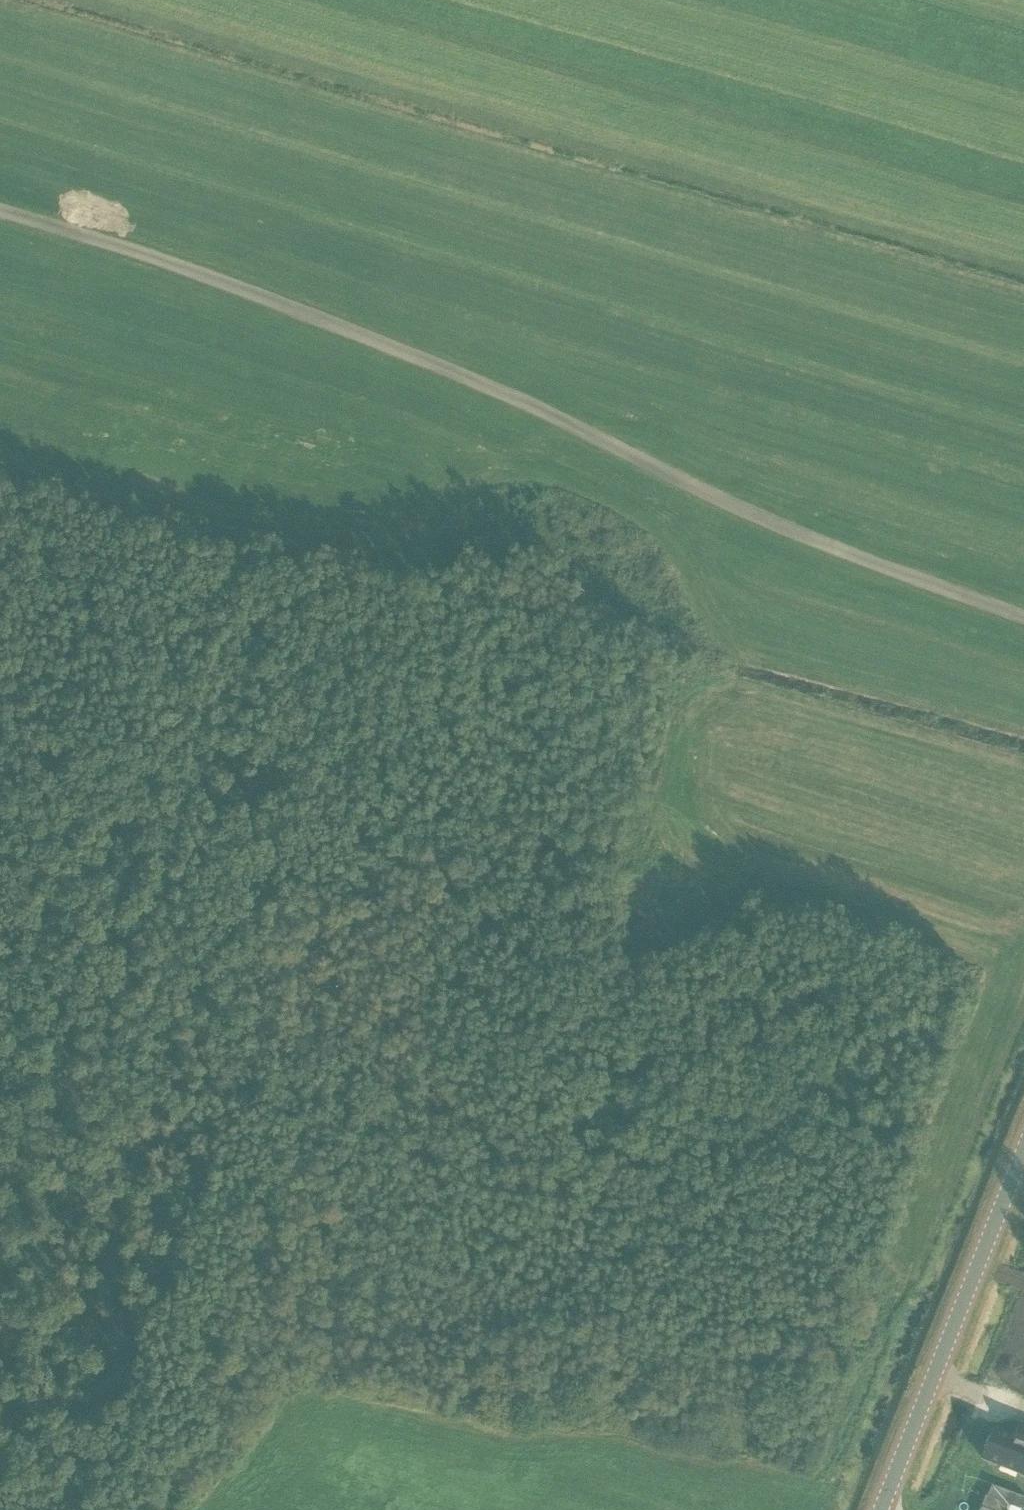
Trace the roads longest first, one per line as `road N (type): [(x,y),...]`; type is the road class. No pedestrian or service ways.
road 1 (track): [(1023,618),(790,532),(537,412),(371,344),(186,271),(0,212)]
road 2 (tertiary): [(881,1509),(1023,1148)]

